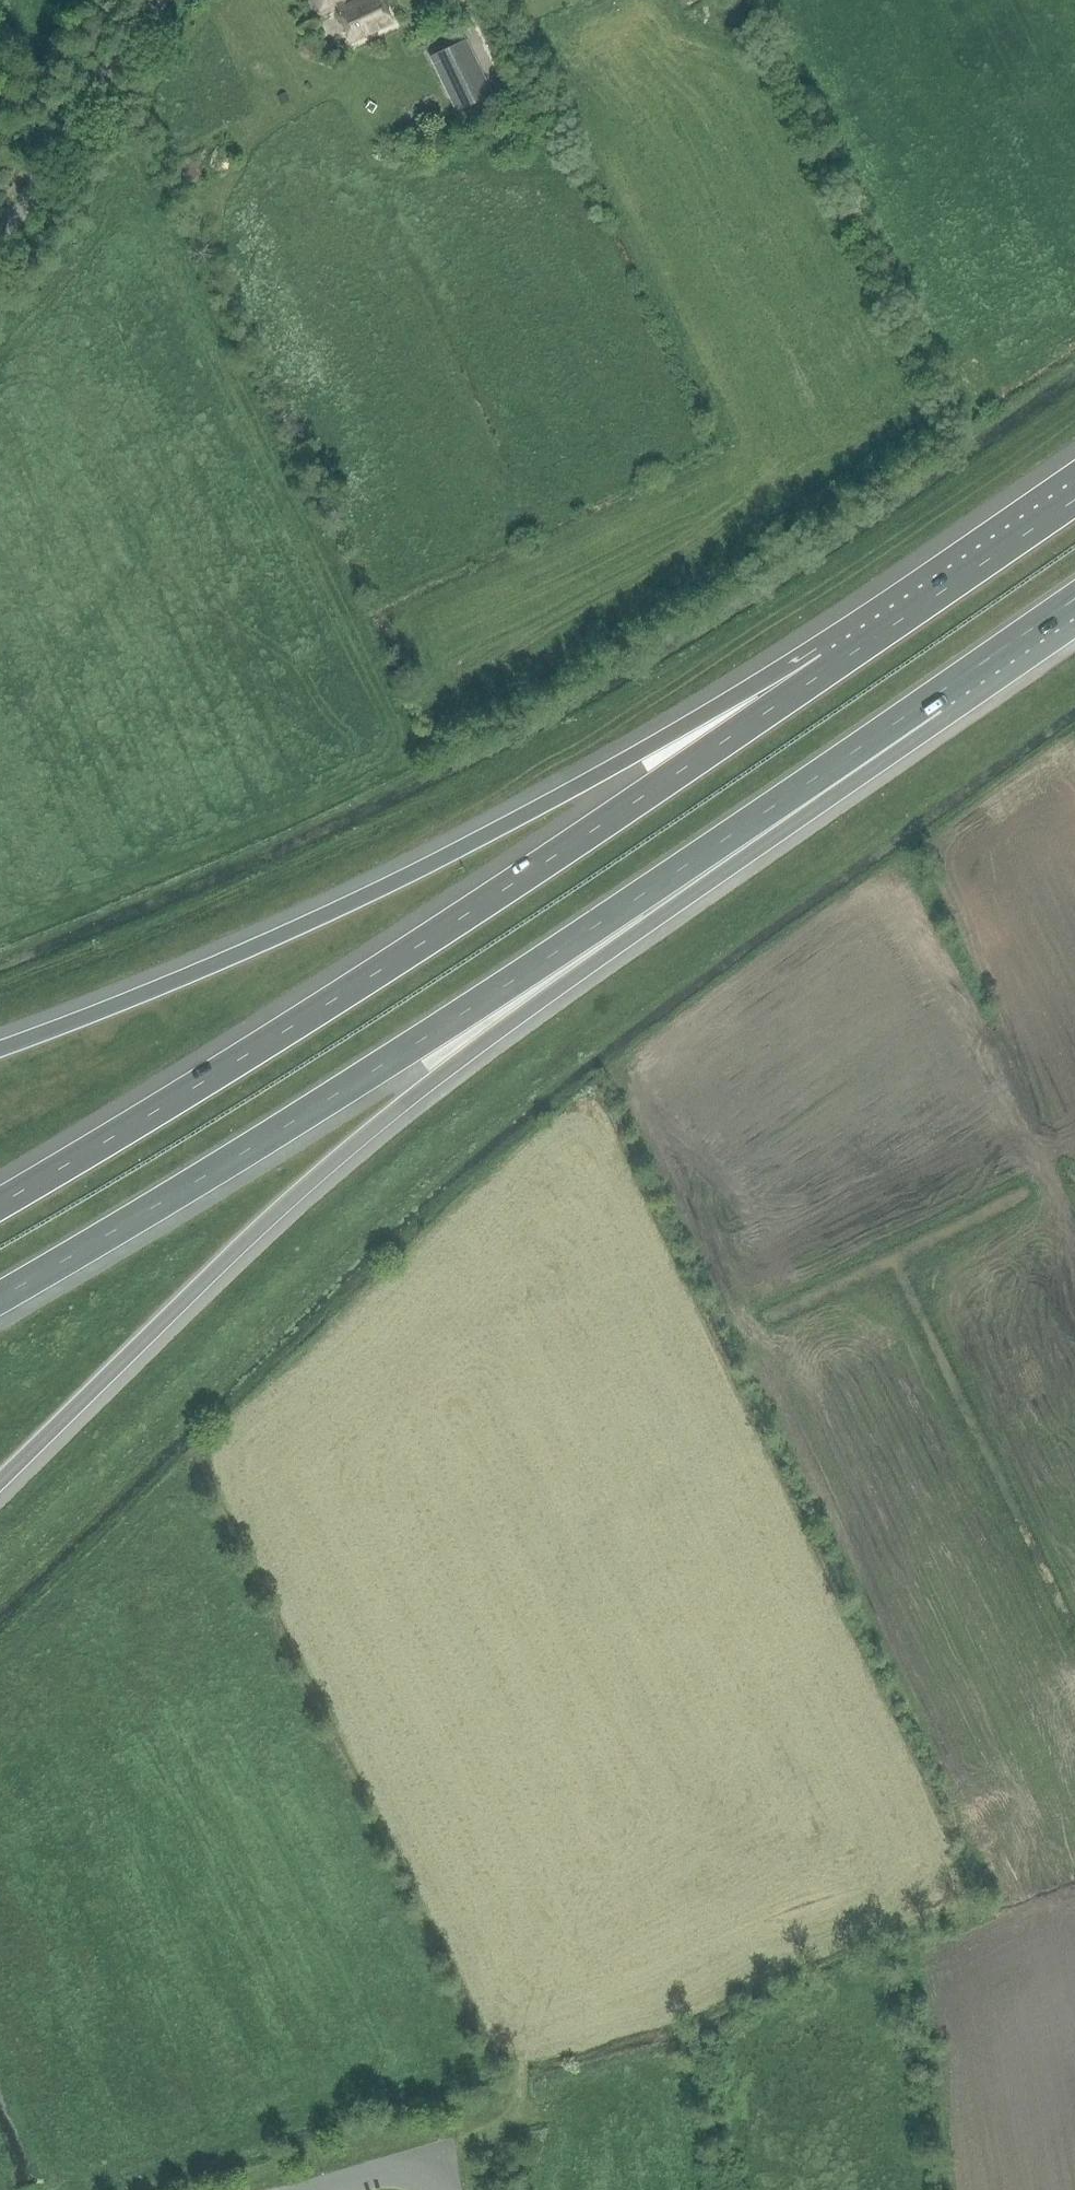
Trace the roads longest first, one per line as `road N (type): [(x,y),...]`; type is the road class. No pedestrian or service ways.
road 1 (motorway): [(0,1483),(215,1270),(362,1139),(937,696)]
road 2 (motorway): [(0,1300),(338,1096),(937,696)]
road 3 (motorway): [(831,668),(327,1002),(0,1203)]
road 4 (motorway): [(831,668),(639,753),(388,887),(0,1050)]
road 5 (motorway): [(1074,499),(831,668)]
road 6 (unclassified): [(0,233),(149,0)]
road 7 (motorway): [(937,696),(1074,601)]

